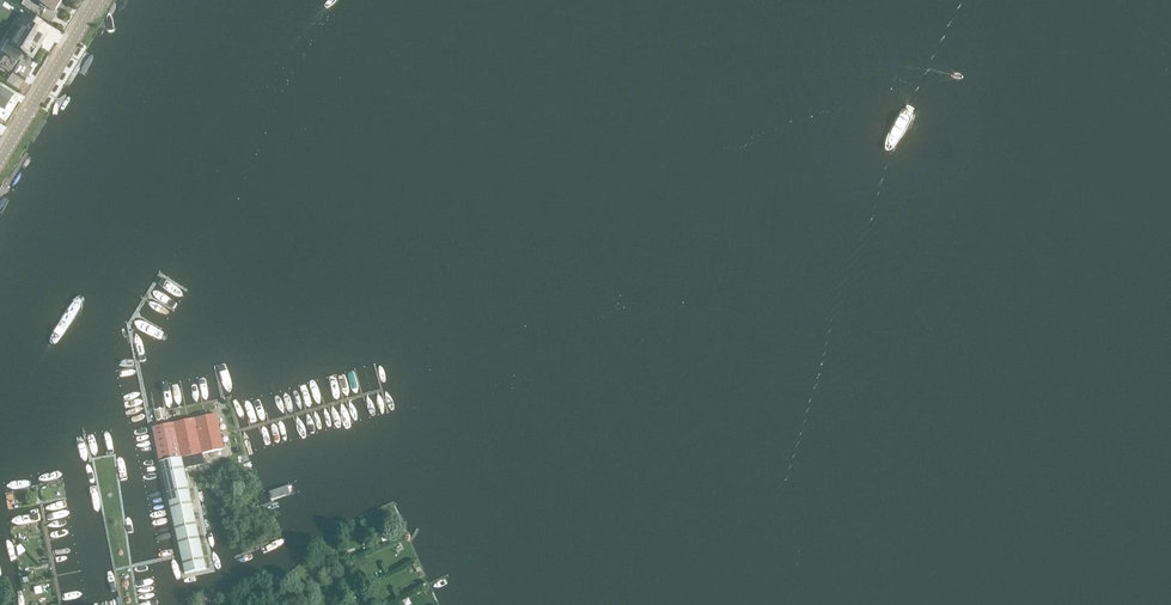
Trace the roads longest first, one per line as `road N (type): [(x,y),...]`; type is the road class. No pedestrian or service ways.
road 1 (tertiary): [(0,161),(98,0)]

